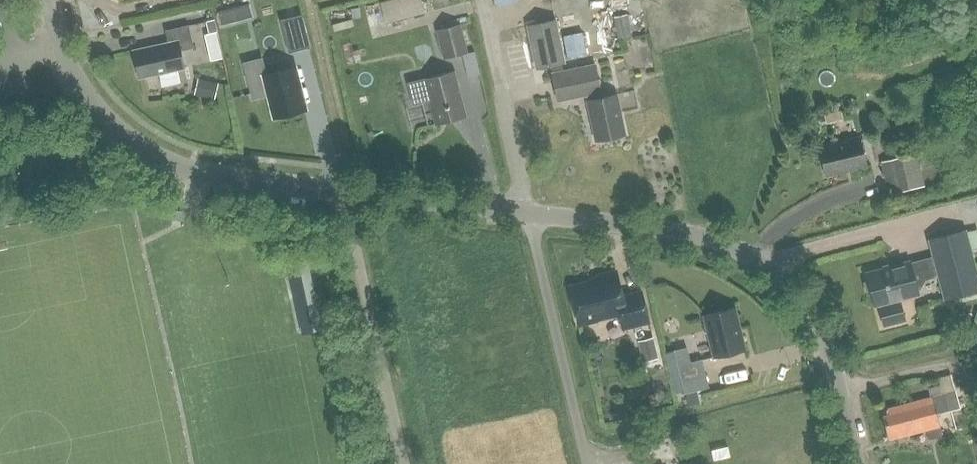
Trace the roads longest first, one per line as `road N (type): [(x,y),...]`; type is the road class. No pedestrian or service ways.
road 1 (unclassified): [(528,218),(202,174),(132,142),(78,86),(48,0)]
road 2 (unclassified): [(832,364),(802,296),(722,239),(528,218)]
road 3 (residential): [(586,463),(528,218)]

